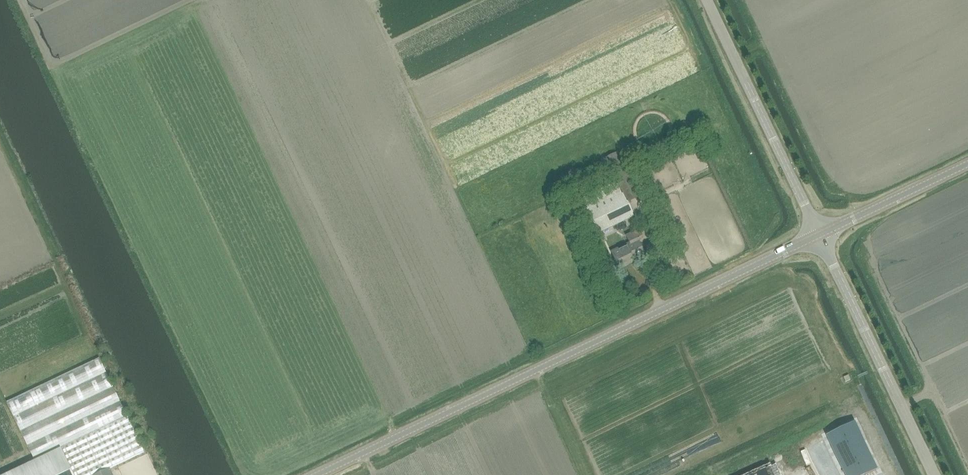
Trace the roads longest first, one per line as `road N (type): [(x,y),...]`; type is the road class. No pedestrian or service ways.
road 1 (tertiary): [(316,474),(818,235)]
road 2 (unclassified): [(934,474),(818,235)]
road 3 (unclassified): [(818,235),(707,0)]
road 4 (tertiary): [(818,235),(967,163)]

